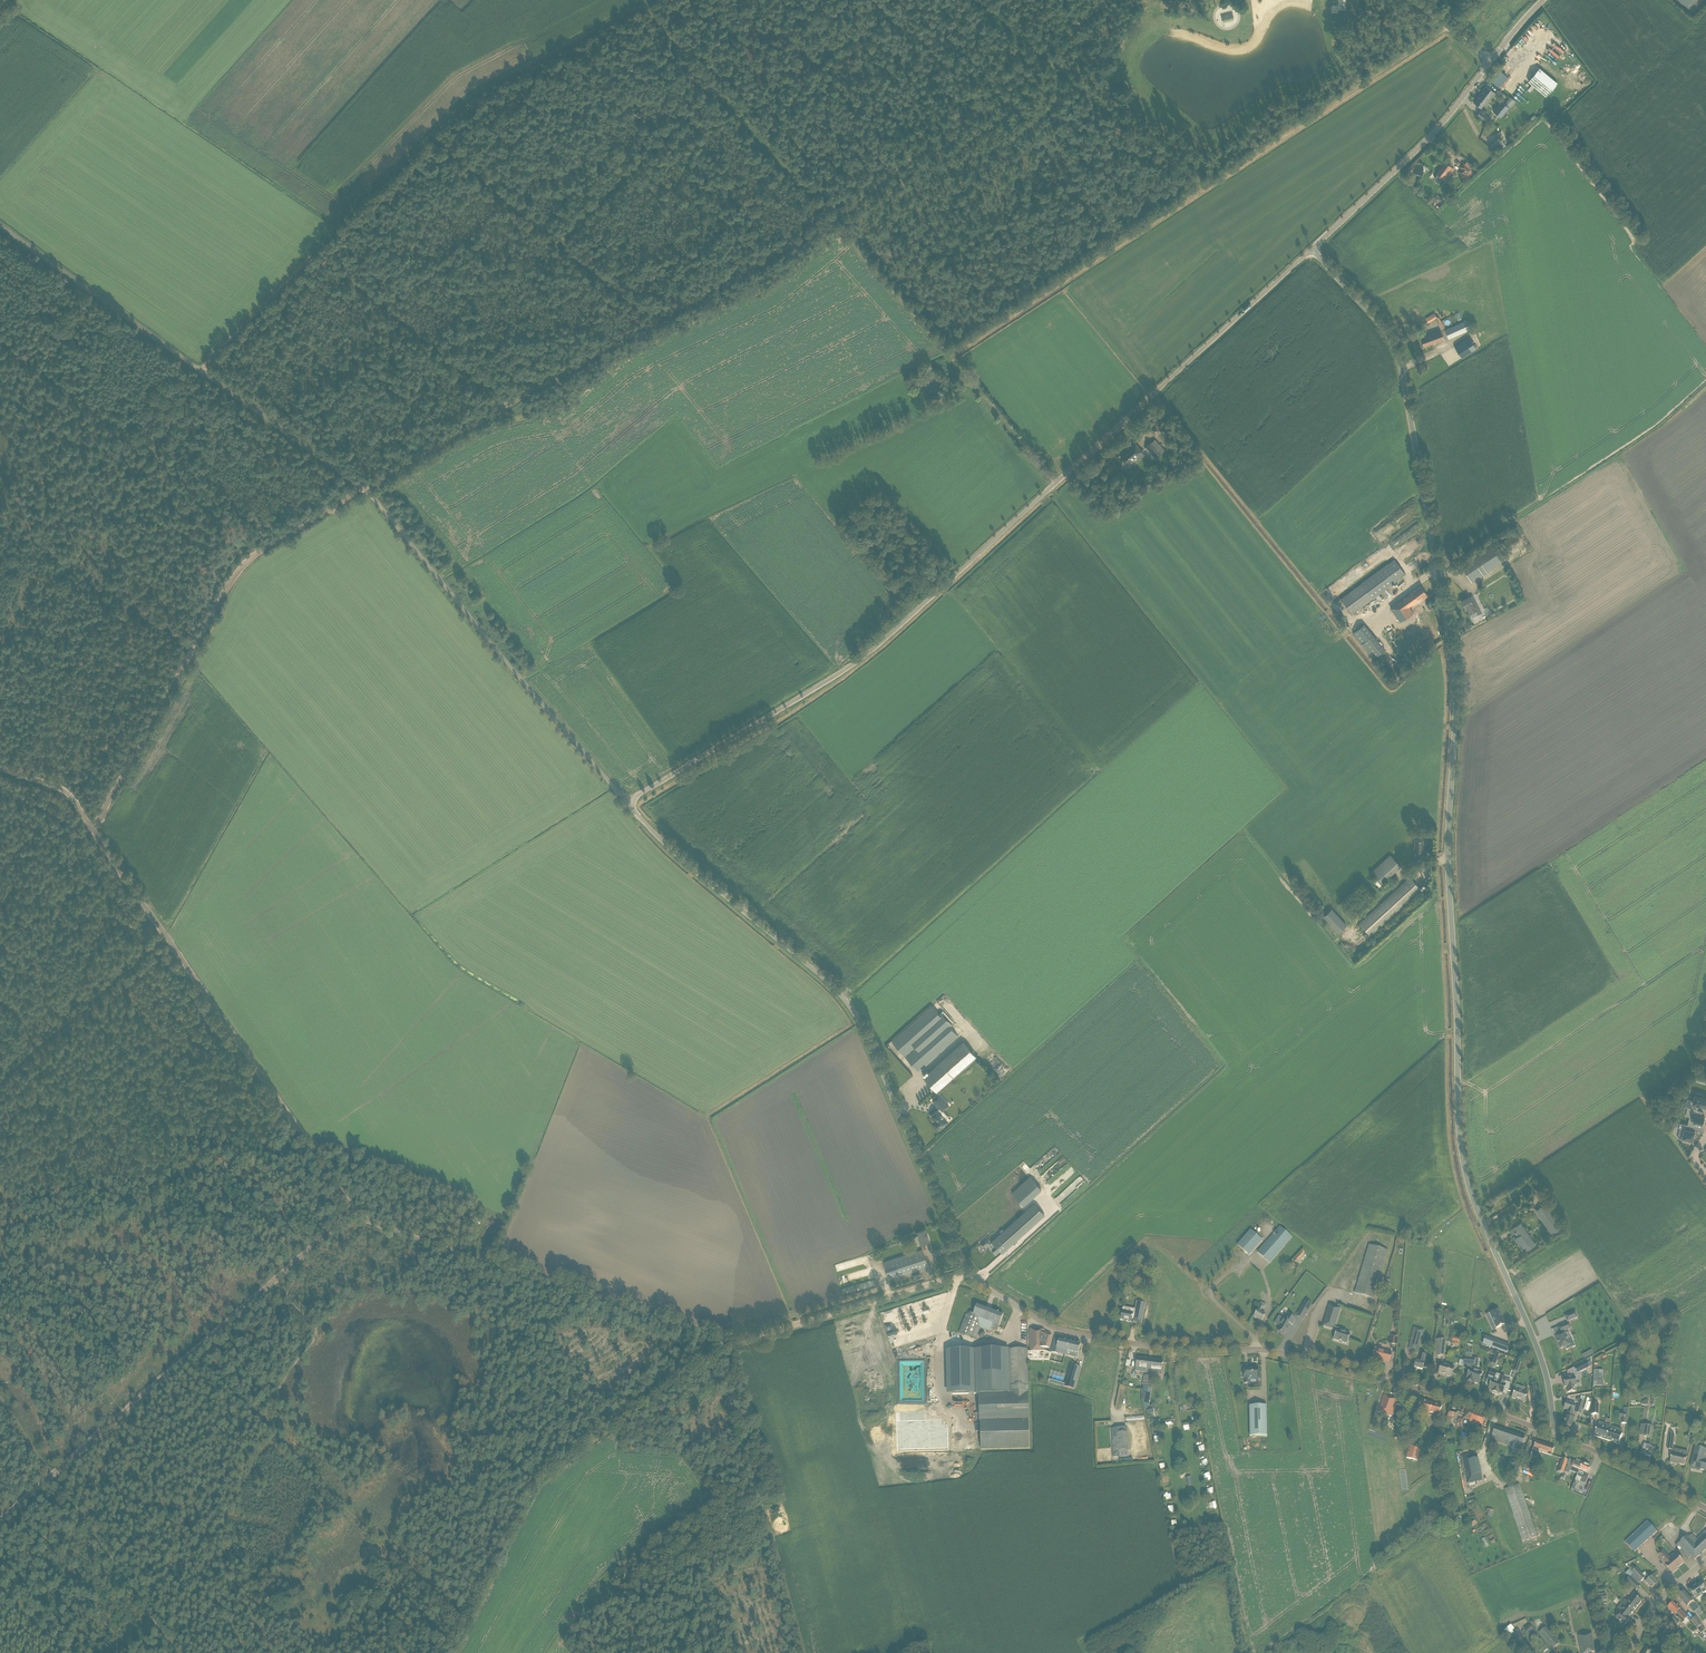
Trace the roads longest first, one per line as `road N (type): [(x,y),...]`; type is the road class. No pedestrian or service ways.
road 1 (unclassified): [(1556,1436),(1541,1357),(1482,1225),(1463,1152),(1449,844),(1457,693),(1406,380),(1384,327),(1312,248)]
road 2 (unclassified): [(1556,1436),(1281,1353),(1174,1350),(1063,1331),(997,1295),(976,1278),(947,1228),(863,1028),(840,994),(627,802)]
road 3 (track): [(832,222),(247,559),(92,831)]
road 4 (track): [(914,0),(740,119),(714,91),(558,244),(431,136),(203,373)]
road 5 (unclassified): [(627,802),(865,655),(1312,248)]
road 6 (unclassified): [(627,802),(365,490),(0,225)]
road 7 (track): [(166,936),(354,1213),(723,1336)]
road 8 (track): [(354,1213),(0,1521)]
road 9 (track): [(725,1346),(541,1471),(459,1618)]
road 10 (track): [(894,173),(907,189),(906,234),(945,246),(986,241),(1010,212),(1054,185),(1117,119)]
road 11 (track): [(723,1336),(802,1652)]
road 12 (track): [(949,355),(1203,186)]
road 13 (track): [(1447,28),(1203,186)]
road 14 (track): [(832,222),(1041,53)]
road 15 (track): [(431,136),(480,91),(652,0)]
road 16 (unclassified): [(1312,248),(1454,115),(1492,64)]
road 17 (track): [(0,523),(192,648)]
road 18 (track): [(723,1336),(749,1339),(935,1283)]
road 19 (track): [(175,1652),(52,1475)]
road 20 (track): [(1203,186),(1041,53)]
road 21 (track): [(0,1081),(144,956)]
road 22 (track): [(949,355),(832,222)]
road 23 (track): [(1056,482),(949,355)]
road 24 (unclassified): [(1705,1509),(1556,1436)]
road 25 (track): [(0,427),(94,294)]
road 26 (track): [(894,173),(862,142),(865,33)]
road 27 (track): [(740,119),(832,222)]
road 28 (track): [(92,831),(166,936)]
road 29 (unclassified): [(1627,1652),(1663,1598),(1705,1562)]

